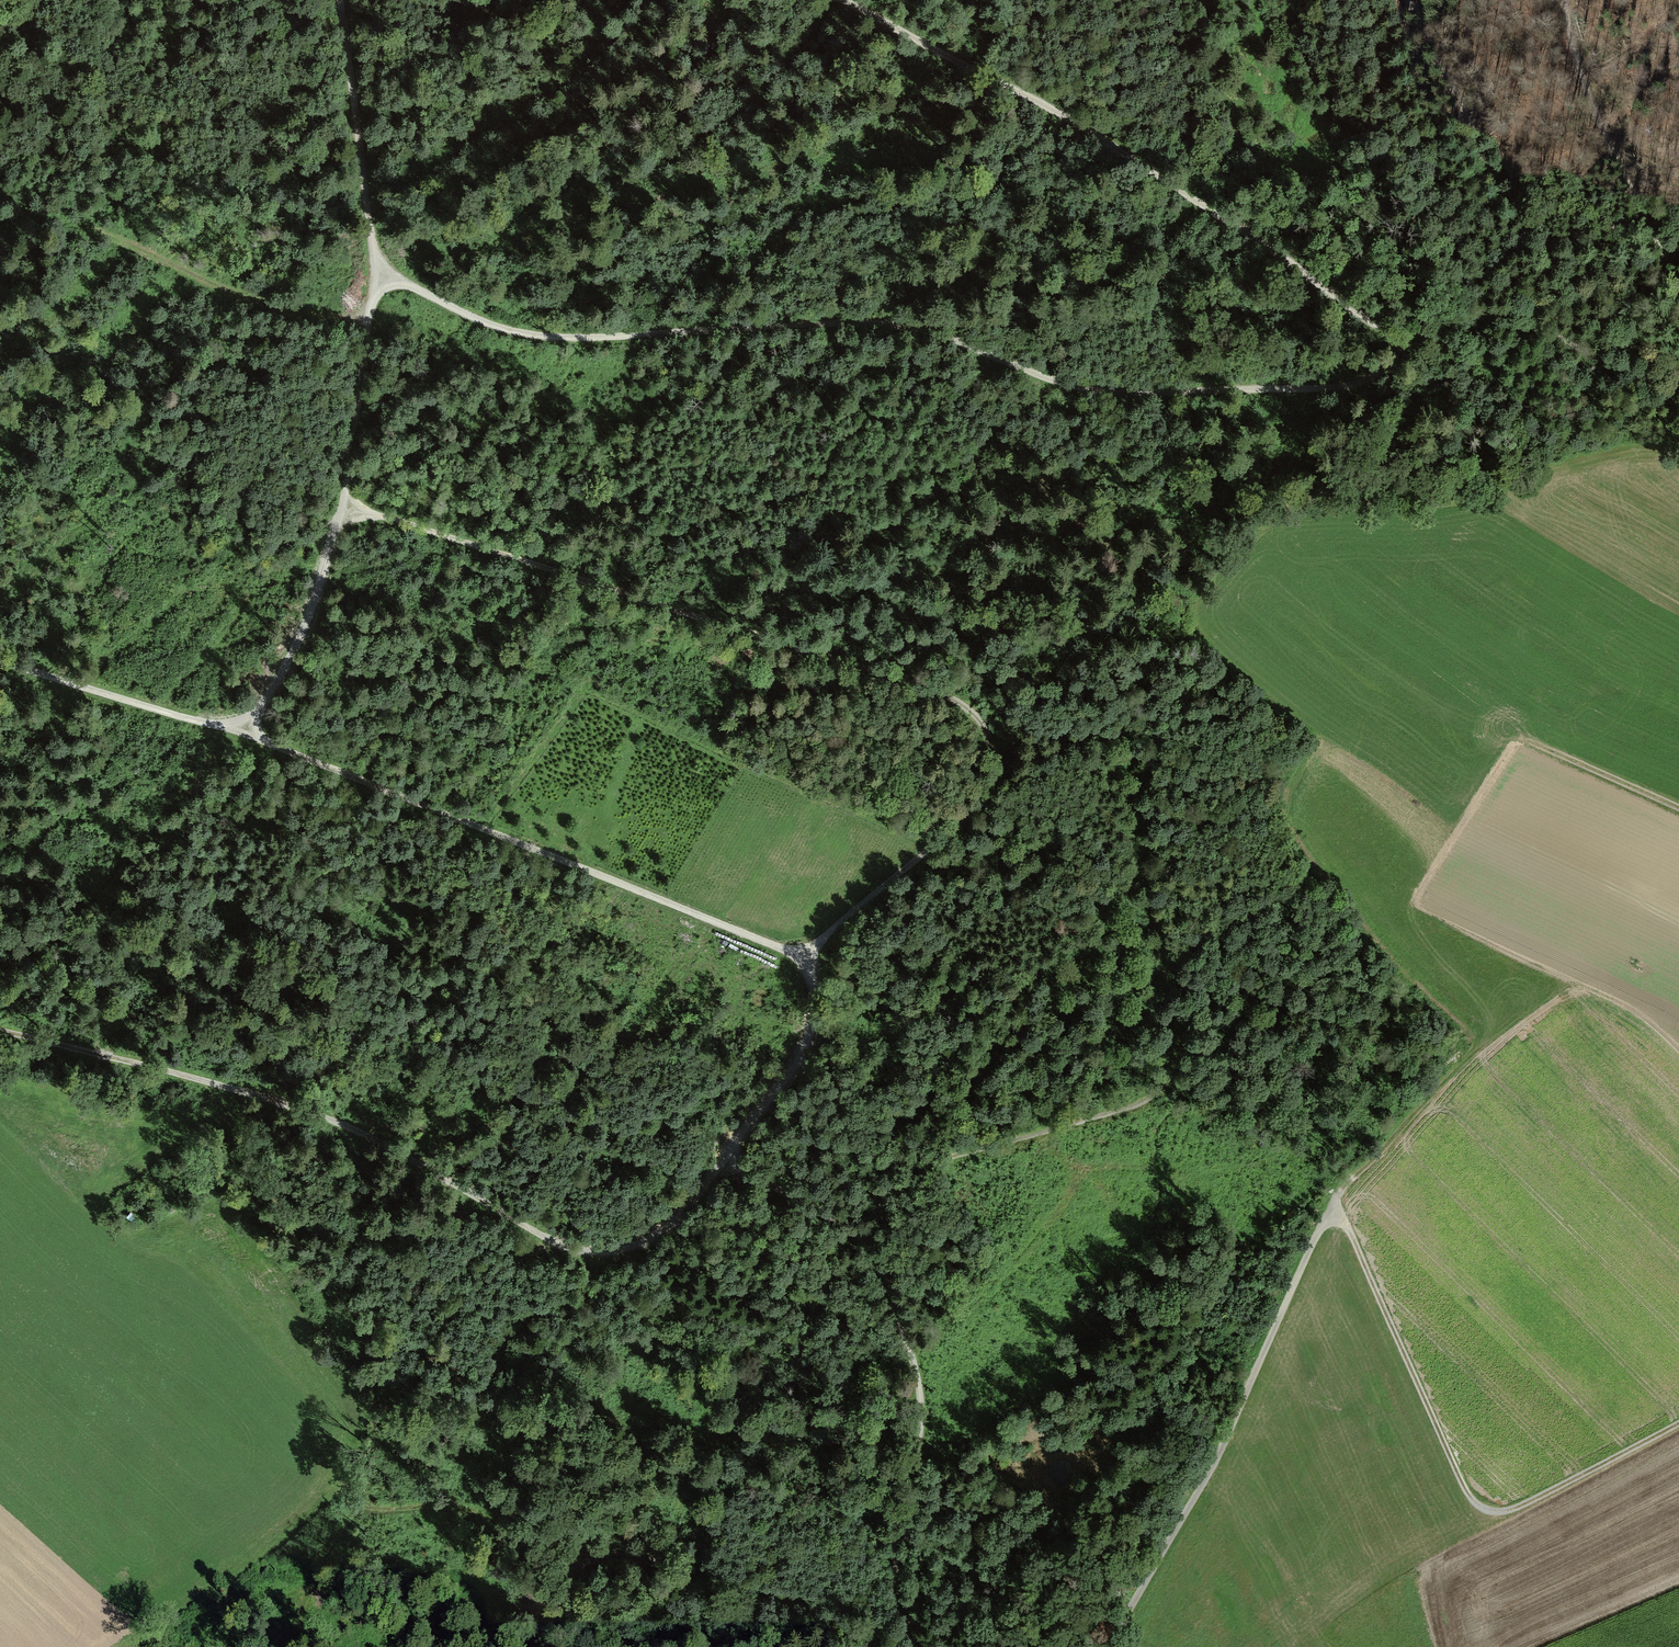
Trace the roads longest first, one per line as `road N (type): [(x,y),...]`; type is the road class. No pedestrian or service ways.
road 1 (track): [(0,659),(250,736),(808,956),(806,1037),(720,1162)]
road 2 (track): [(376,274),(480,322),(528,333),(575,338),(894,323),(1099,389),(1343,385),(1372,376),(1405,339)]
road 3 (track): [(808,956),(878,889),(976,816),(992,781),(993,739),(982,714),(913,681),(343,505)]
road 4 (track): [(843,0),(1047,106),(1405,339),(1500,315),(1643,380)]
road 5 (track): [(720,1162),(679,1215),(653,1233),(624,1247),(586,1250),(551,1241),(377,1141),(288,1102),(0,1029)]
road 6 (track): [(340,0),(376,274),(343,505),(303,634),(250,736)]
road 7 (track): [(864,1238),(884,1196),(939,1159),(1128,1113),(1174,1087),(1183,1054),(1146,835)]
road 8 (track): [(913,1646),(897,1565),(922,1424),(919,1380),(874,1252),(825,1212),(720,1162)]
road 9 (track): [(1678,1418),(1506,1510),(1472,1498),(1329,1204)]
road 10 (track): [(1329,1204),(1212,1462),(1107,1646)]
road 11 (track): [(1643,380),(1528,227),(1410,0)]
road 12 (track): [(1678,933),(1448,1074),(1329,1204)]
road 13 (track): [(866,1646),(819,1597),(613,1557),(576,1562),(538,1646)]
road 14 (track): [(1678,281),(1582,91),(1565,0)]
road 15 (track): [(576,1562),(557,1545),(447,1505),(375,1510),(336,1493)]
road 16 (track): [(1534,738),(1678,807)]

